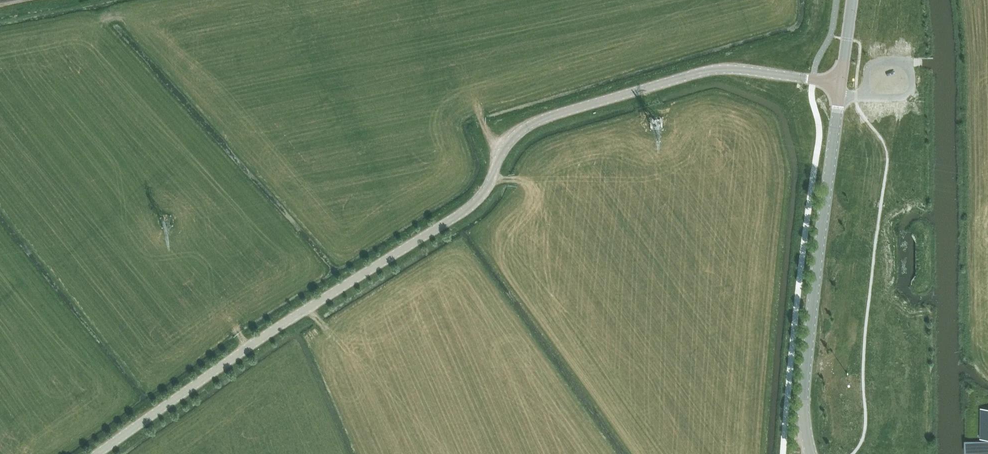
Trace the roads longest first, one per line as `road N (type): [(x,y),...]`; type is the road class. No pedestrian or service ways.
road 1 (tertiary): [(97,453),(266,335),(461,214),(487,190),(513,137),(539,121),(710,70),(841,84)]
road 2 (tertiary): [(811,453),(804,386),(841,84)]

